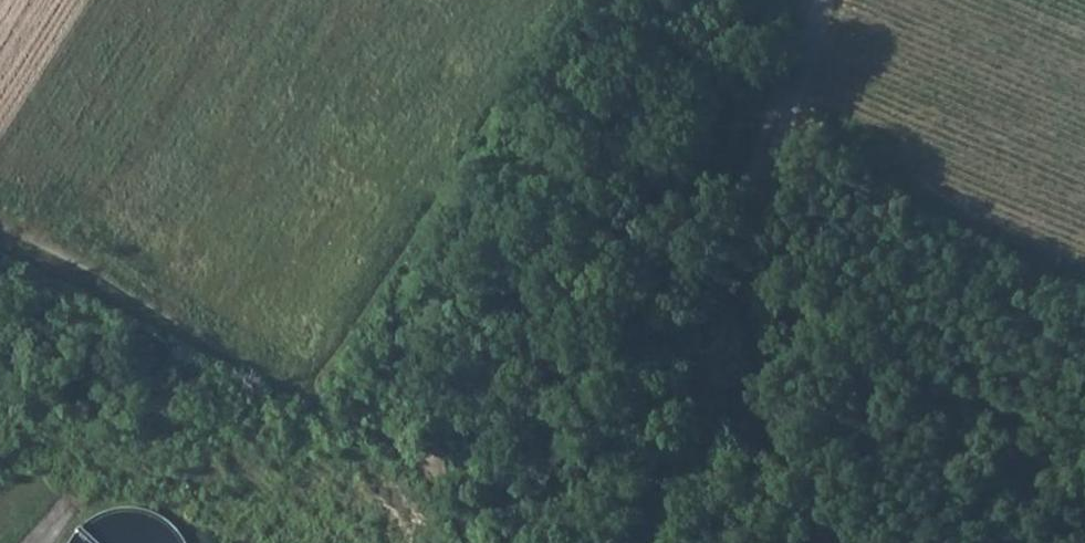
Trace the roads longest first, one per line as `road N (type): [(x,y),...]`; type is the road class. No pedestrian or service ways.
road 1 (unclassified): [(827,542),(759,380),(743,292),(744,220),(820,0)]
road 2 (track): [(0,230),(308,397)]
road 3 (track): [(794,93),(834,136),(954,214),(1084,265)]
road 4 (track): [(308,397),(417,457),(477,542)]

